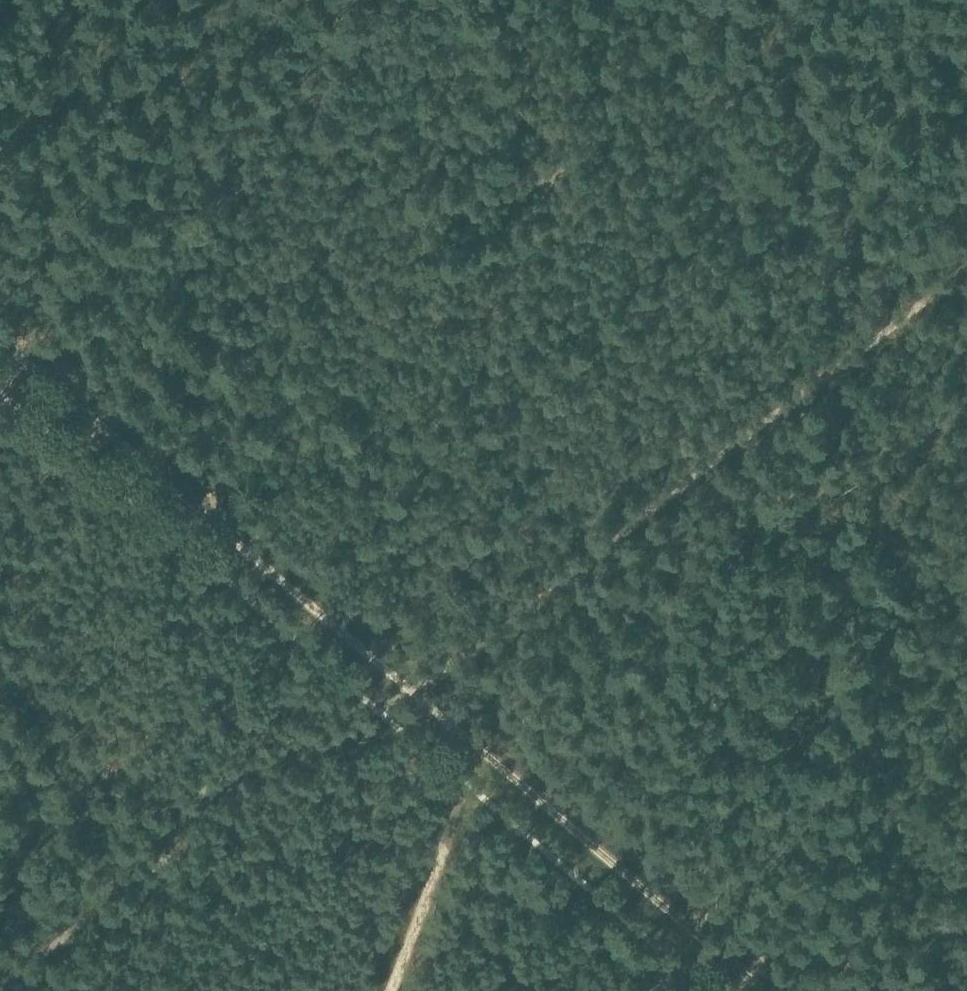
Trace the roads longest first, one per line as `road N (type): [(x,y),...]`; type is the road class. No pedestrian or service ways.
road 1 (track): [(488,756),(0,343)]
road 2 (track): [(767,990),(488,756)]
road 3 (track): [(488,756),(392,990)]

